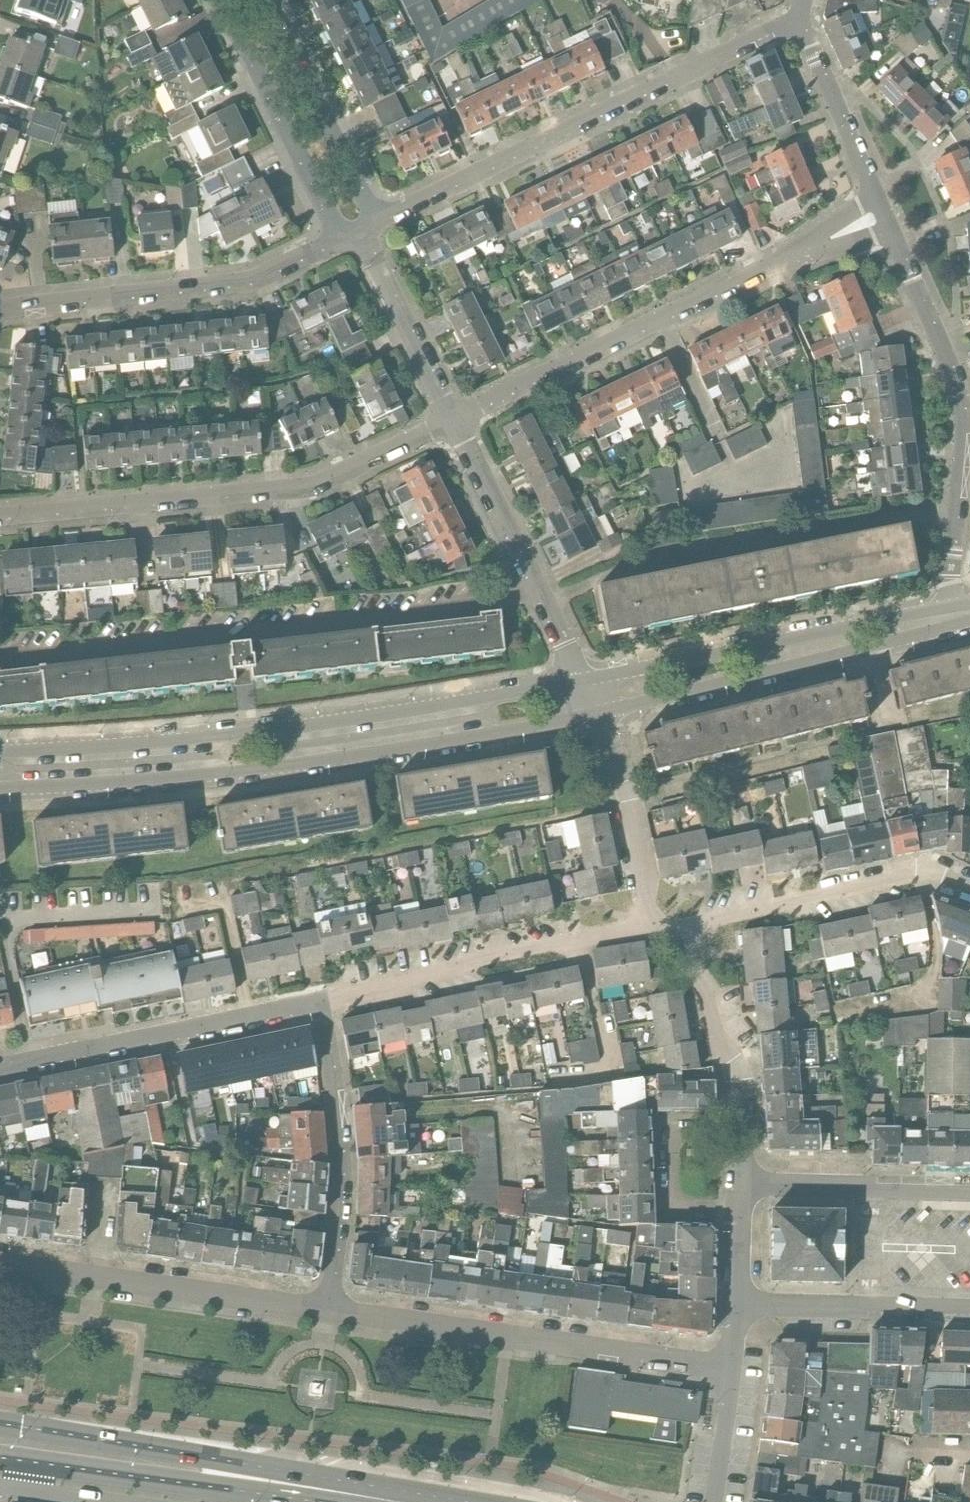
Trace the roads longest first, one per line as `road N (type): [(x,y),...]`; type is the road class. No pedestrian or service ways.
road 1 (tertiary): [(0,789),(311,762),(603,714)]
road 2 (tertiary): [(588,681),(186,740),(0,752)]
road 3 (residential): [(0,520),(289,493),(458,422)]
road 4 (residential): [(458,422),(882,212)]
road 5 (residential): [(397,220),(798,18)]
road 6 (residential): [(949,617),(945,368),(882,212)]
road 7 (residential): [(733,1369),(328,1311)]
road 8 (tertiary): [(949,617),(901,616),(588,681)]
road 9 (residential): [(0,308),(265,282),(355,241)]
road 10 (tertiary): [(603,714),(905,640),(949,617)]
road 11 (residential): [(319,997),(645,920)]
road 12 (residential): [(328,1311),(0,1265)]
road 13 (residential): [(0,1062),(319,997)]
road 14 (residential): [(328,1311),(340,1185),(319,997)]
road 15 (residential): [(588,681),(458,422)]
road 16 (residential): [(693,934),(937,876),(964,885)]
road 17 (residential): [(227,0),(355,241)]
road 18 (primary): [(245,1477),(227,1461),(0,1424)]
road 19 (residential): [(397,220),(276,0)]
road 20 (residential): [(740,1307),(969,1313)]
road 21 (residential): [(969,1191),(741,1184)]
road 22 (primary): [(31,1462),(223,1489),(245,1477)]
road 23 (residential): [(882,212),(798,18)]
road 24 (residential): [(645,920),(603,714)]
road 25 (residential): [(458,422),(370,234)]
road 26 (residential): [(740,1128),(722,999),(693,934)]
road 27 (primary): [(394,1501),(245,1477)]
road 28 (residential): [(733,1369),(714,1501)]
road 29 (residential): [(741,1184),(740,1307)]

